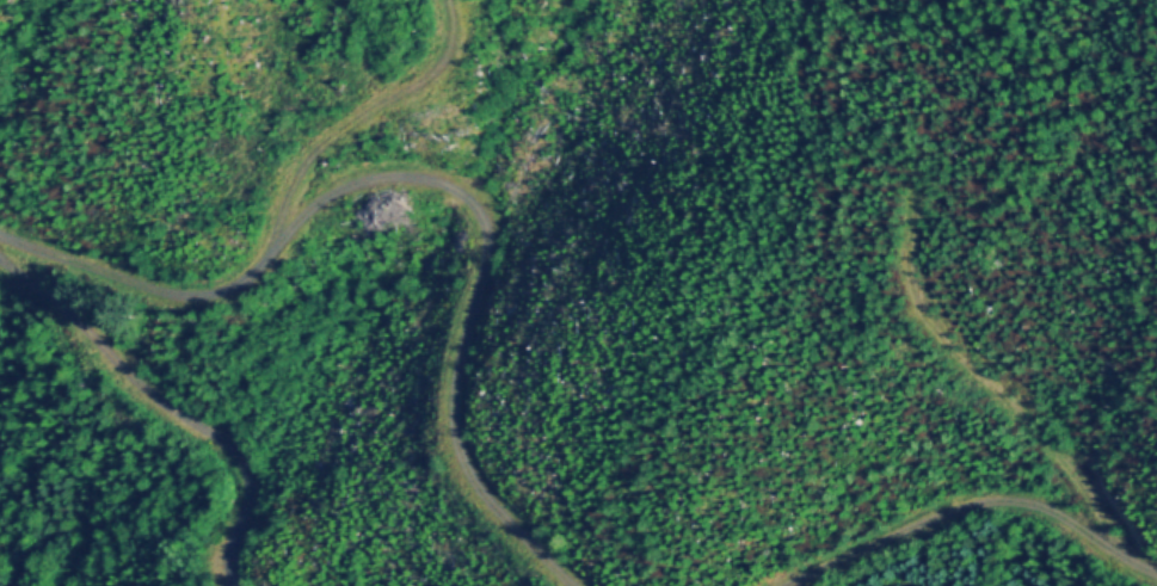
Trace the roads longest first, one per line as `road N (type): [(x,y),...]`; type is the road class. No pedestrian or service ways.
road 1 (track): [(599,585),(518,541),(460,438),(475,242),(450,184),(353,175),(297,218),(316,150),(405,98),(454,43),(450,0)]
road 2 (track): [(250,585),(217,498),(0,260)]
road 3 (track): [(1,263),(124,291),(241,284),(297,218)]
road 4 (track): [(1156,558),(1115,541),(941,548),(841,585)]

